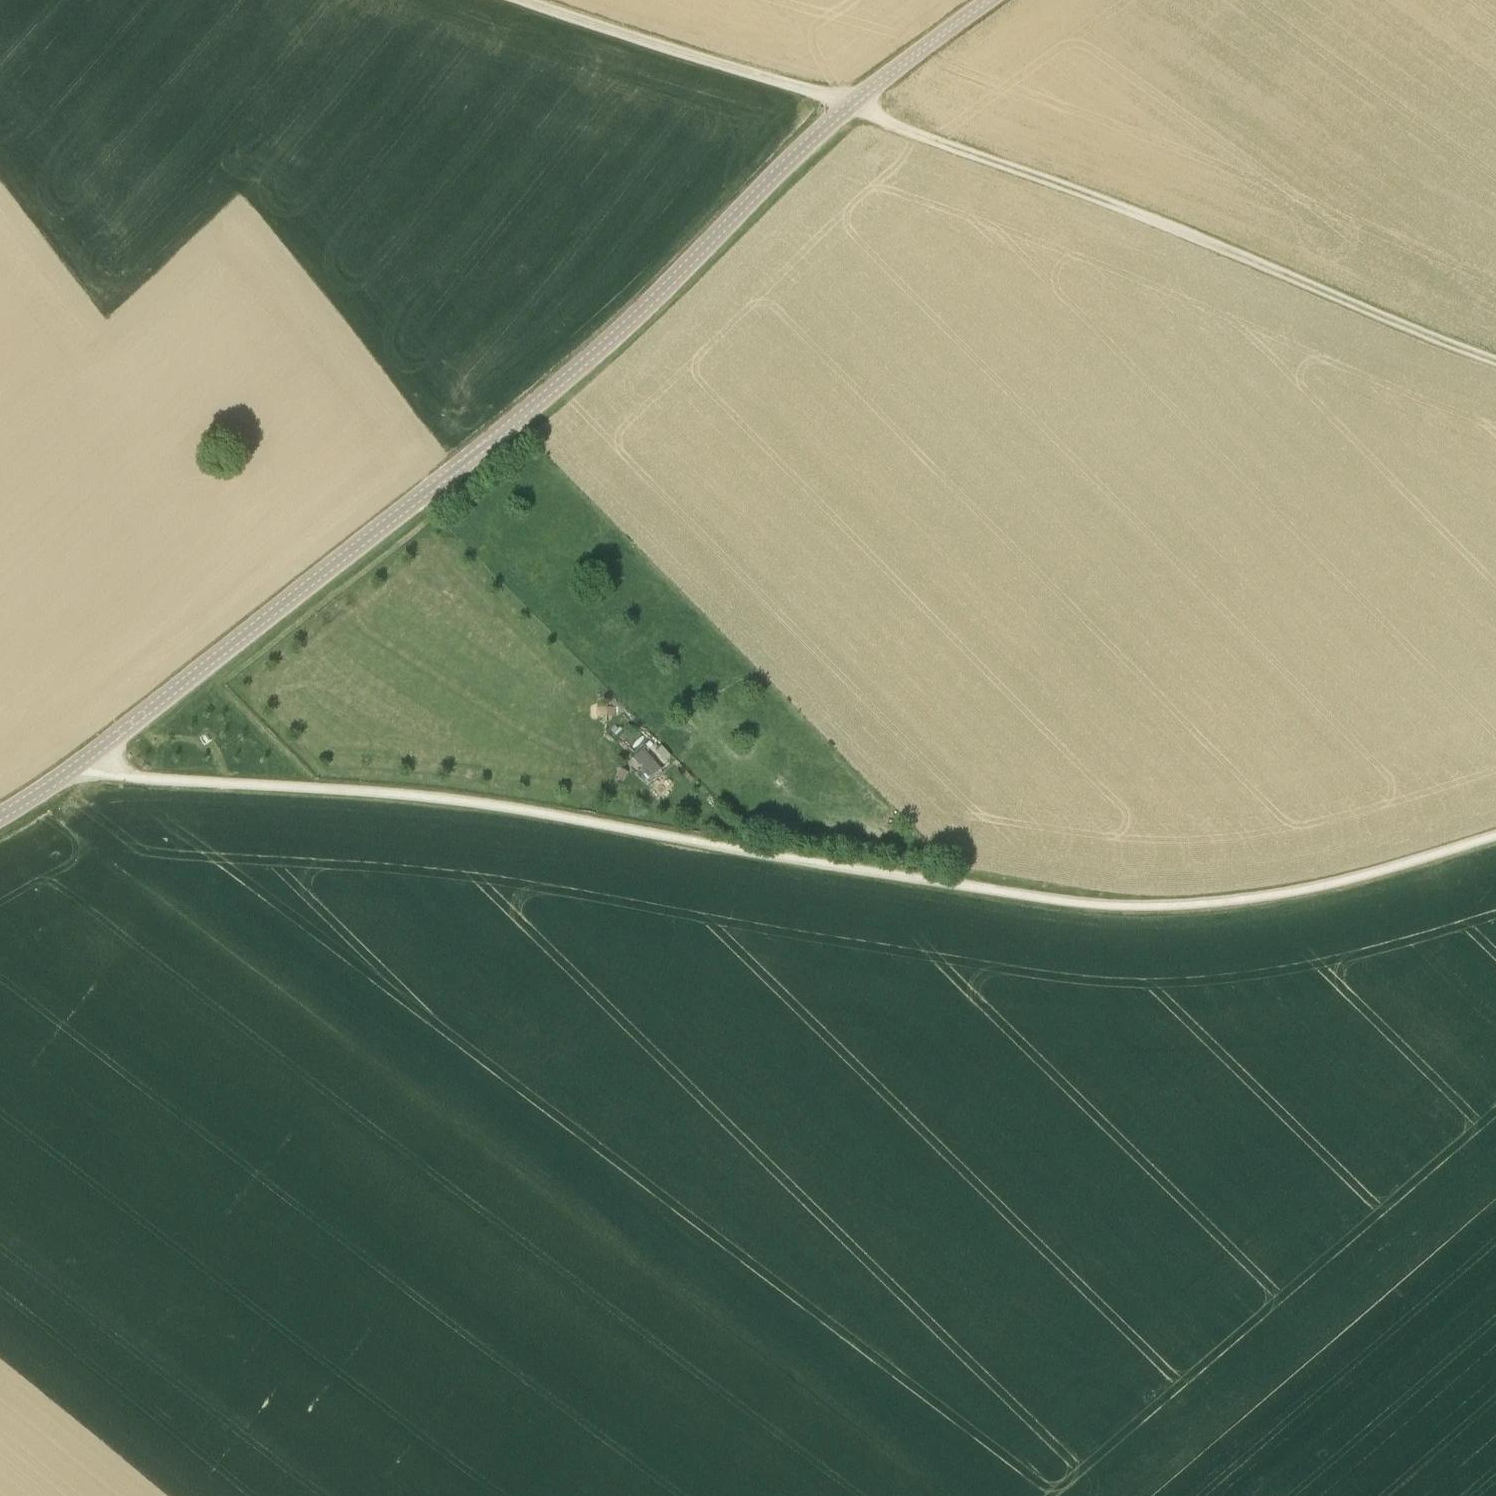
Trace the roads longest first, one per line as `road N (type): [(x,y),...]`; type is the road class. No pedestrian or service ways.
road 1 (unclassified): [(79,764),(145,778),(498,805),(1114,904),(1284,892),(1495,833)]
road 2 (tertiary): [(79,764),(509,425),(637,315),(837,115),(988,0)]
road 3 (track): [(853,102),(902,129),(1100,199),(1495,360)]
road 4 (track): [(853,102),(525,0)]

